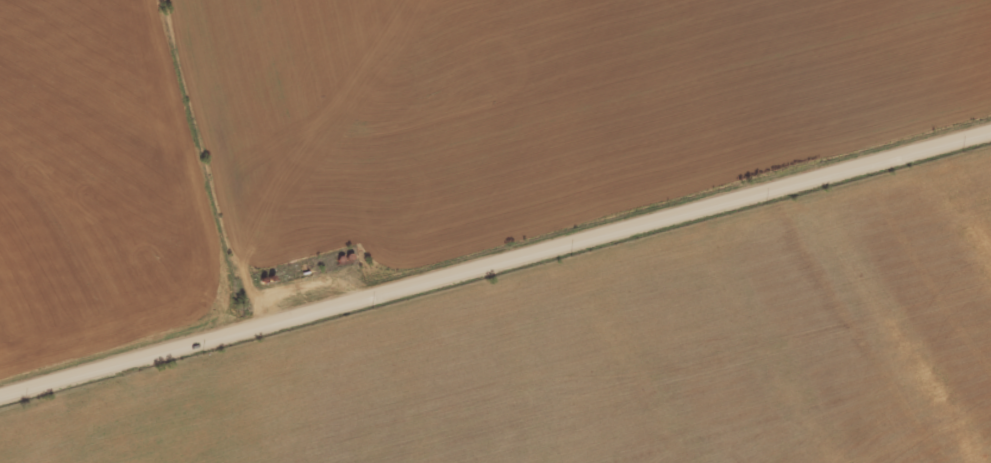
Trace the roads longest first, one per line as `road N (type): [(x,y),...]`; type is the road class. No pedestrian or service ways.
road 1 (residential): [(0,413),(990,151)]

